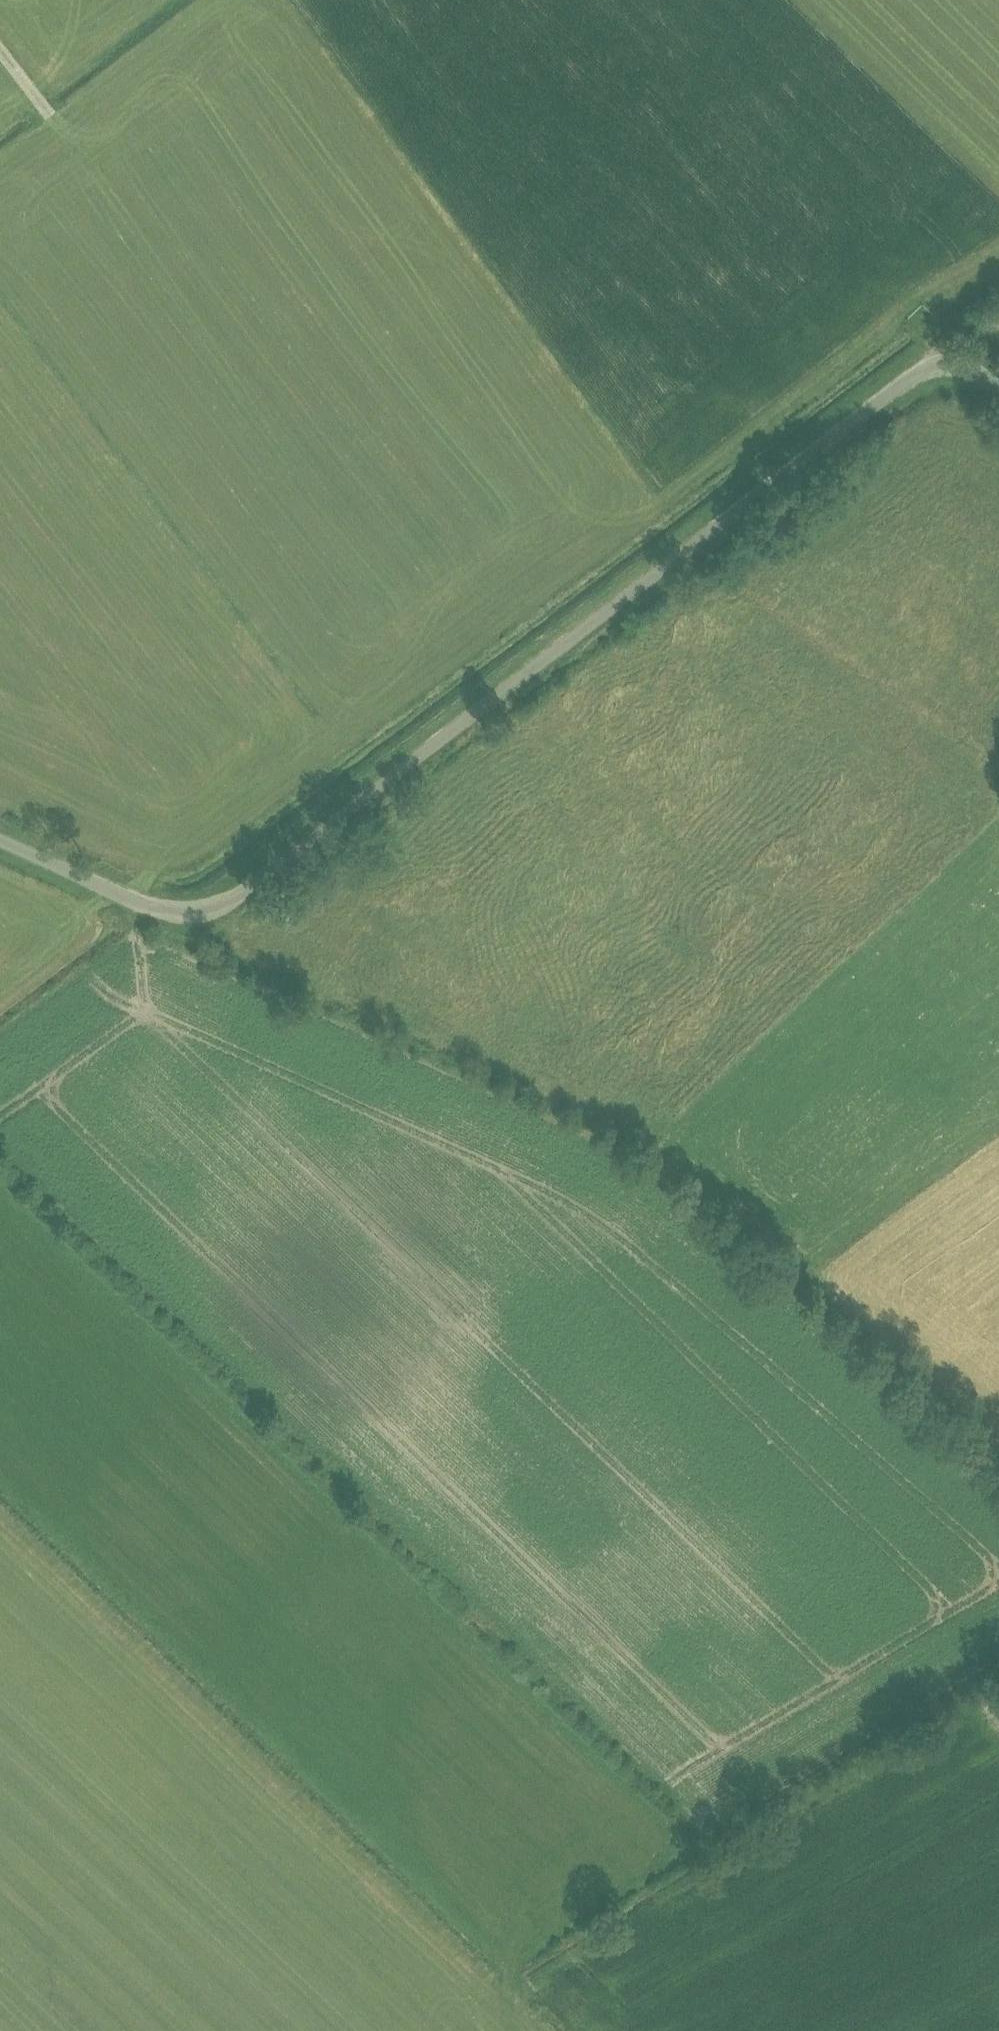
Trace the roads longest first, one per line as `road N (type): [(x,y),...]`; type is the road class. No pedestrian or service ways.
road 1 (unclassified): [(998,388),(966,368),(925,368),(224,906),(187,913),(151,907),(0,839)]
road 2 (track): [(539,2030),(0,1517)]

